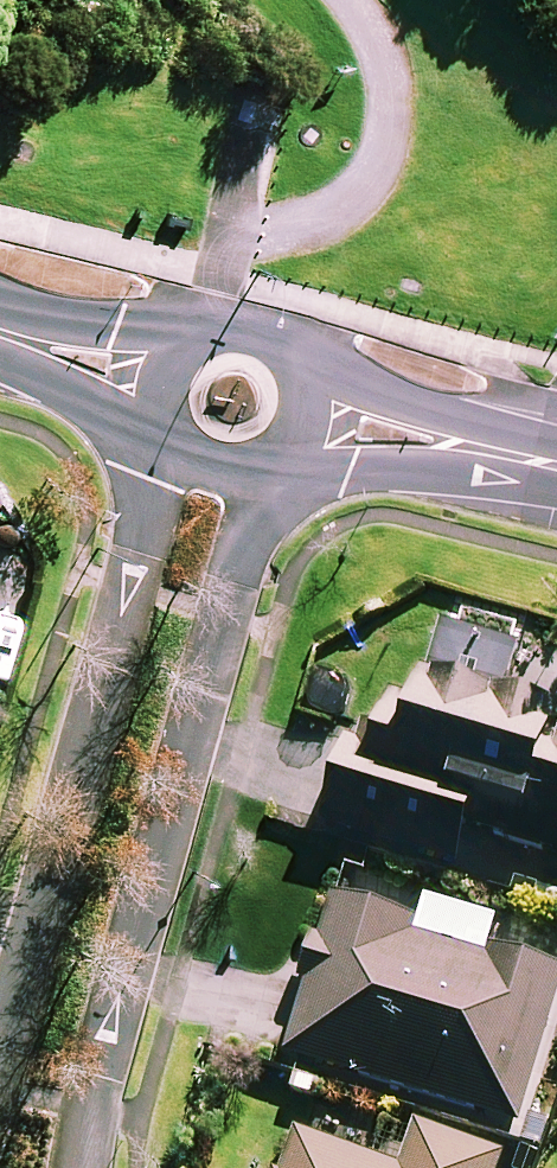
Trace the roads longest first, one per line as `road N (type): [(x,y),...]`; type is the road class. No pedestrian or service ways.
road 1 (residential): [(265,469),(94,1081),(79,1167)]
road 2 (residential): [(0,1065),(168,436)]
road 3 (tertiary): [(308,417),(556,468)]
road 4 (tertiary): [(163,379),(186,344),(204,333),(250,328),(290,351),(309,393),(308,417)]
road 5 (tertiary): [(0,338),(163,379)]

